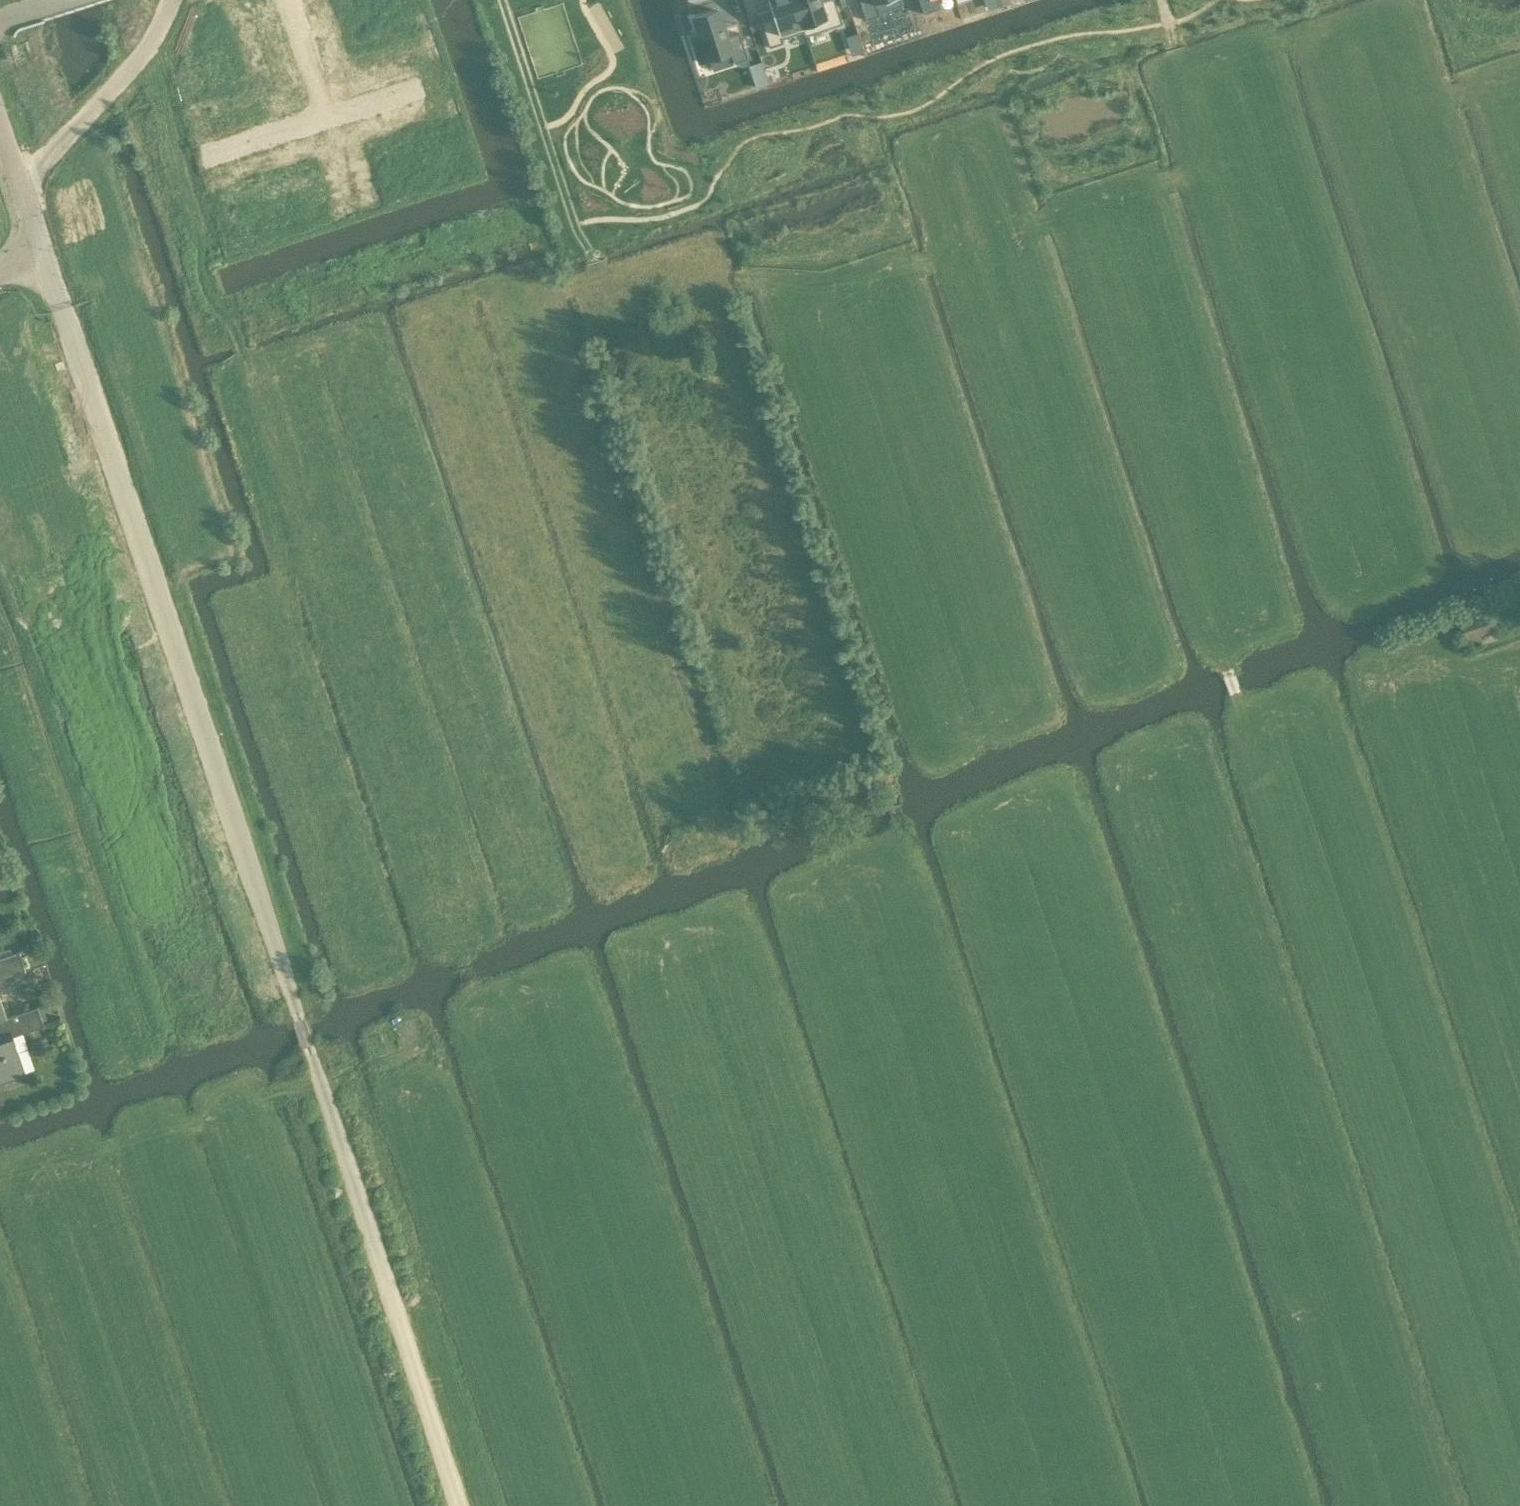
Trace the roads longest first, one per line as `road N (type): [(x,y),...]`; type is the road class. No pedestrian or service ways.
road 1 (track): [(600,268),(573,226),(502,0)]
road 2 (track): [(21,187),(152,40),(170,0)]
road 3 (unclassified): [(41,257),(0,122)]
road 4 (residential): [(326,120),(202,166)]
road 5 (residential): [(326,120),(281,0)]

